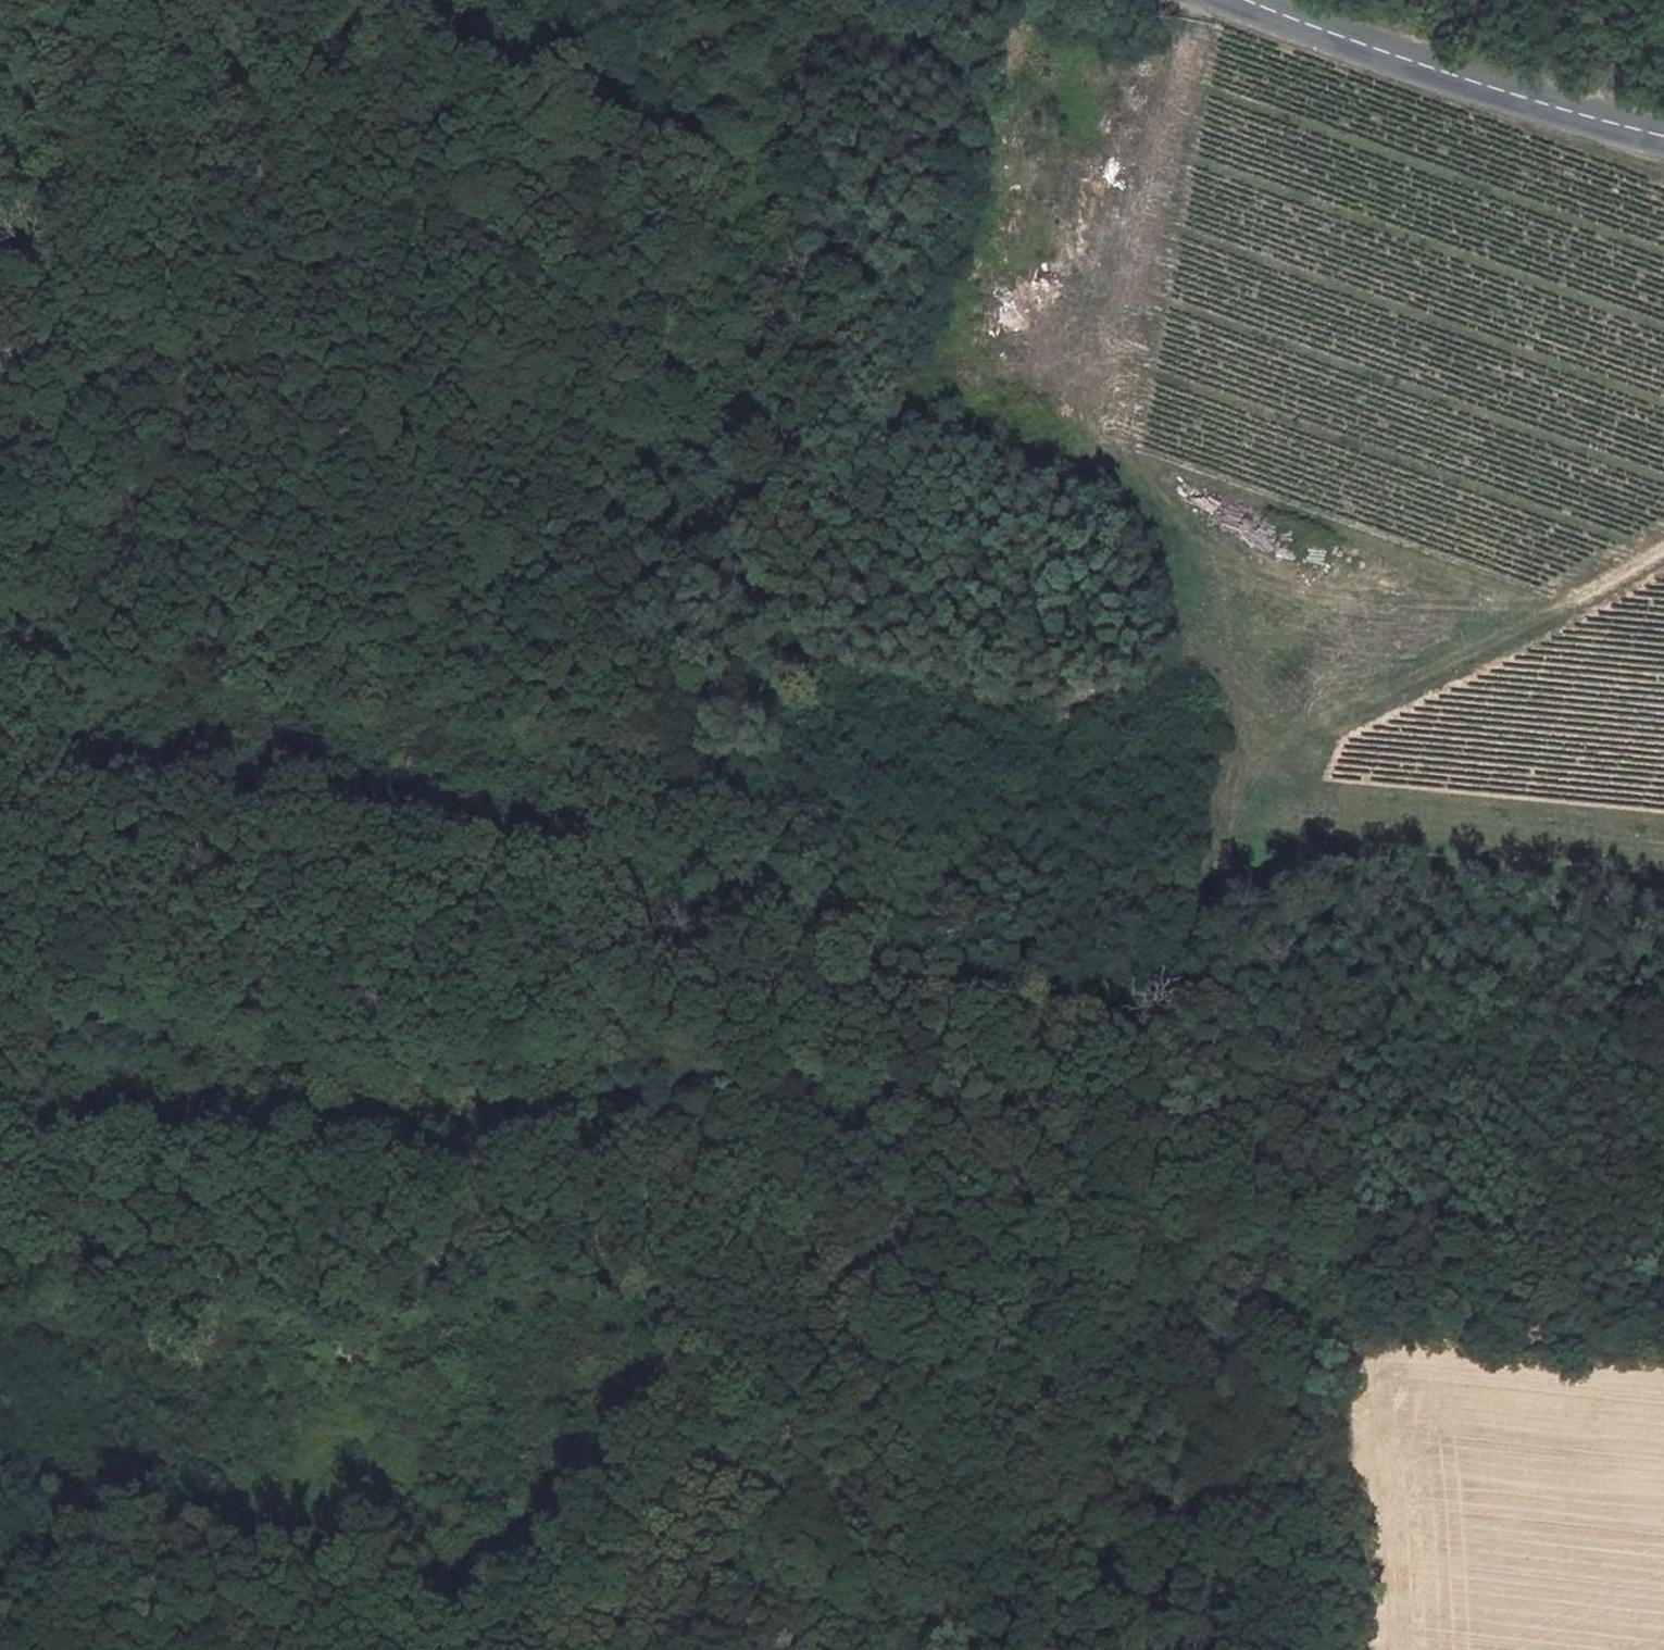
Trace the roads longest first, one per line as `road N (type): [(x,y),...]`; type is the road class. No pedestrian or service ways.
road 1 (secondary): [(1253,0),(1382,55),(1663,135)]

